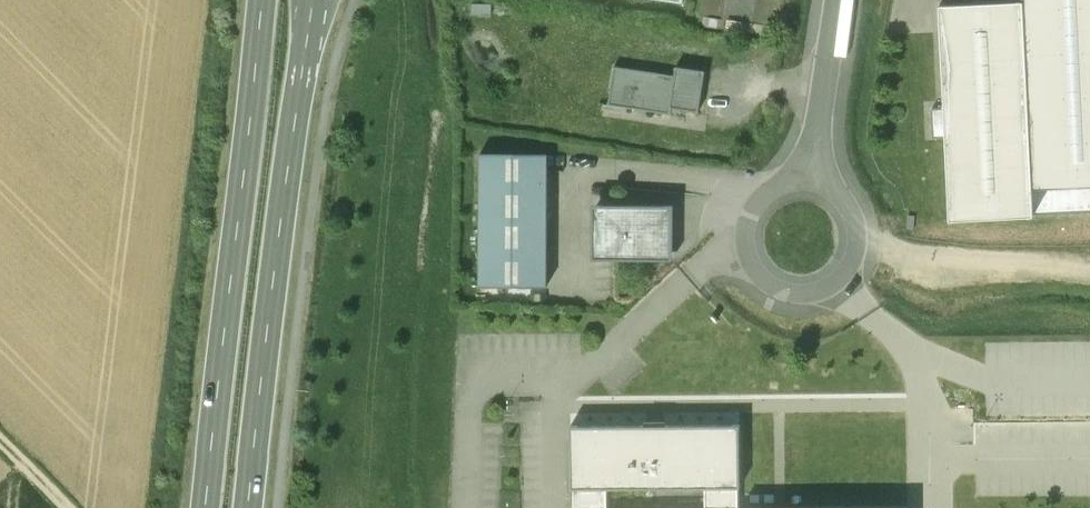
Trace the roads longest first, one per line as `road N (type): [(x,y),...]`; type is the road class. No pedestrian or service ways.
road 1 (secondary): [(249,507),(314,0)]
road 2 (secondary): [(265,0),(206,507)]
road 3 (unclassified): [(808,177),(764,193),(746,228),(754,266),(785,290),(825,289),(855,263),(861,225),(843,192),(827,182)]
road 4 (track): [(861,244),(941,262),(1089,272)]
road 5 (unclassified): [(835,0),(808,177)]

